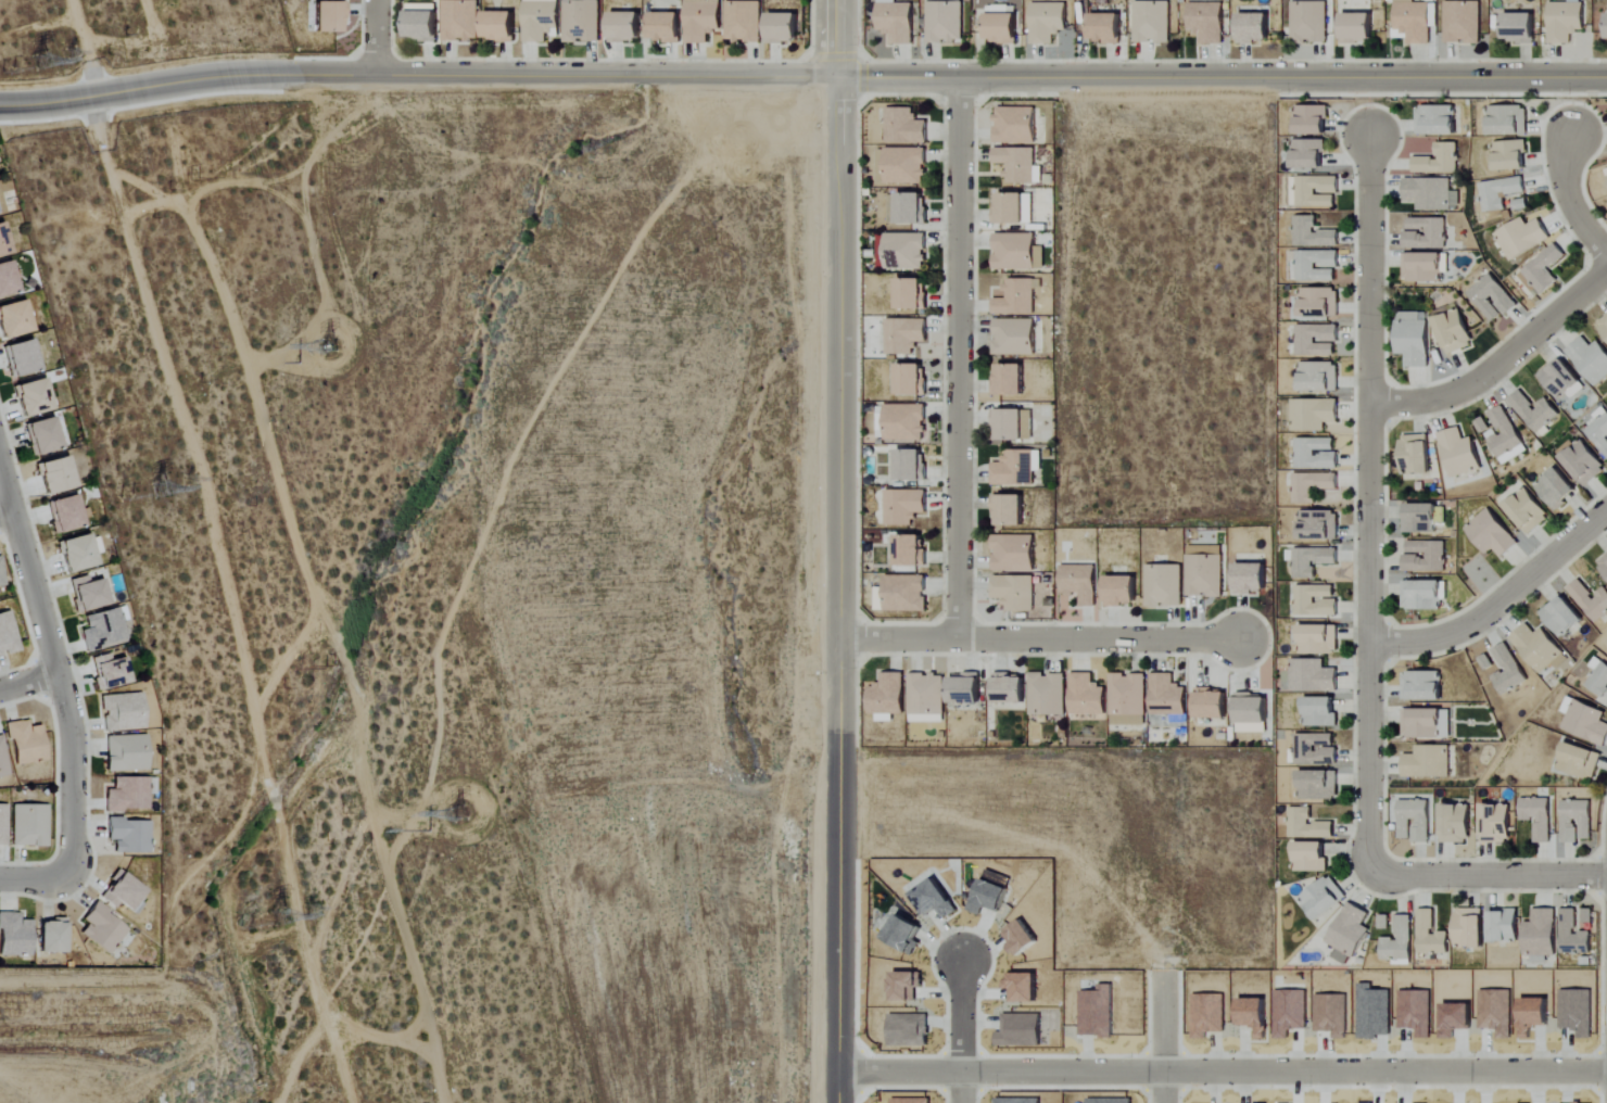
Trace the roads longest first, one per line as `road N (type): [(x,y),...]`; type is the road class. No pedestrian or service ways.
road 1 (tertiary): [(0,104),(100,99),(225,78),(376,74),(1606,77)]
road 2 (tertiary): [(838,1102),(839,78)]
road 3 (residential): [(838,1072),(1606,1072)]
road 4 (residential): [(1368,854),(1368,136)]
road 5 (residential): [(958,639),(959,78)]
road 6 (residential): [(0,469),(74,728),(65,885)]
road 7 (residential): [(1240,641),(839,639)]
road 8 (residential): [(1606,270),(1469,393),(1368,403)]
road 9 (residential): [(1368,642),(1430,641),(1469,626),(1606,511)]
road 10 (residential): [(1606,877),(1404,879),(1368,854)]
road 11 (residential): [(966,963),(965,1102)]
road 12 (residential): [(1606,260),(1572,211),(1564,176),(1571,134)]
road 13 (residential): [(1165,977),(1165,1102)]

